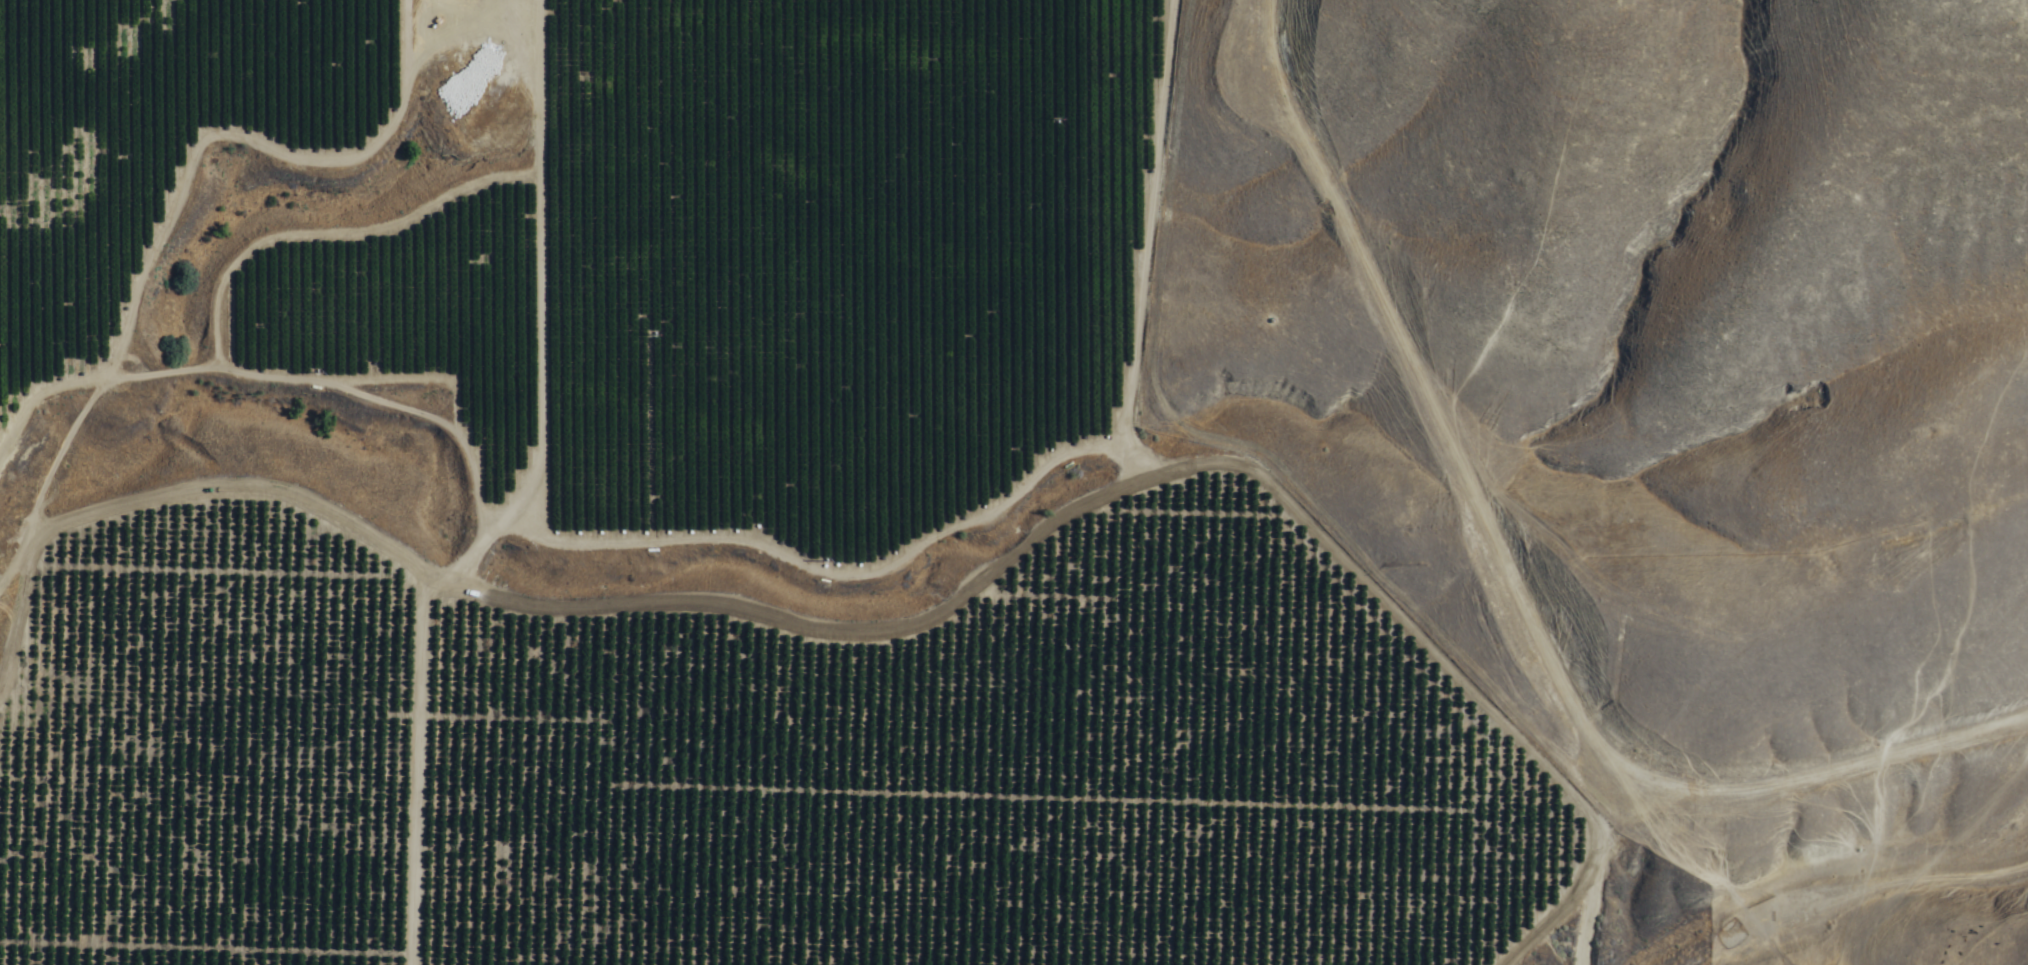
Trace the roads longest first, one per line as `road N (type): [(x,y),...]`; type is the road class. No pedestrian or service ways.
road 1 (residential): [(0,630),(135,635),(521,860),(563,907),(580,964)]

